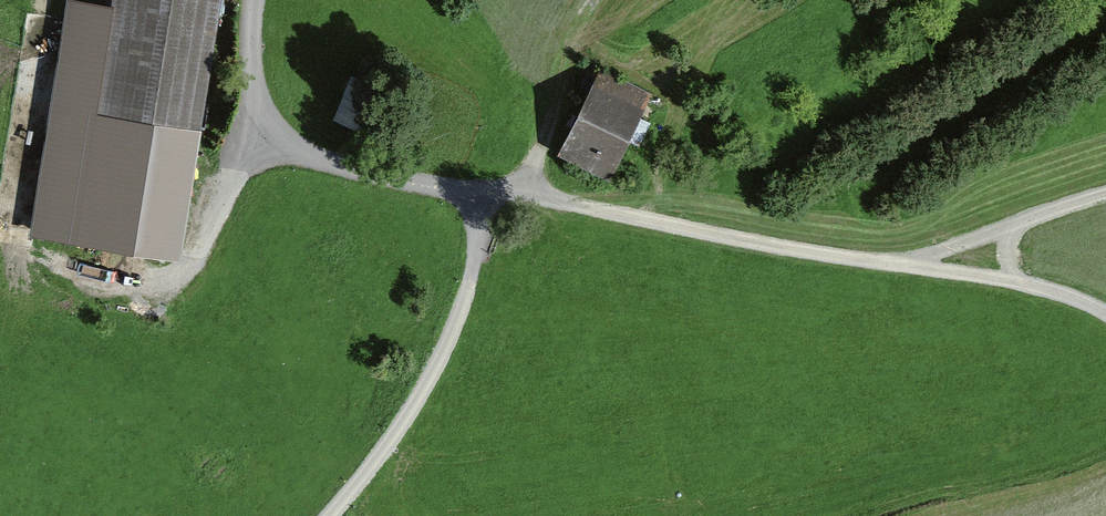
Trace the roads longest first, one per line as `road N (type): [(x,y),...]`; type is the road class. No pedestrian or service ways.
road 1 (track): [(1105,313),(1011,281),(758,243),(522,194),(482,198)]
road 2 (track): [(327,515),(409,413),(454,324),(482,198)]
road 3 (unclassified): [(482,198),(308,158),(276,130),(251,81),(254,0)]
road 4 (track): [(905,264),(1105,194)]
road 5 (track): [(522,194),(596,0)]

